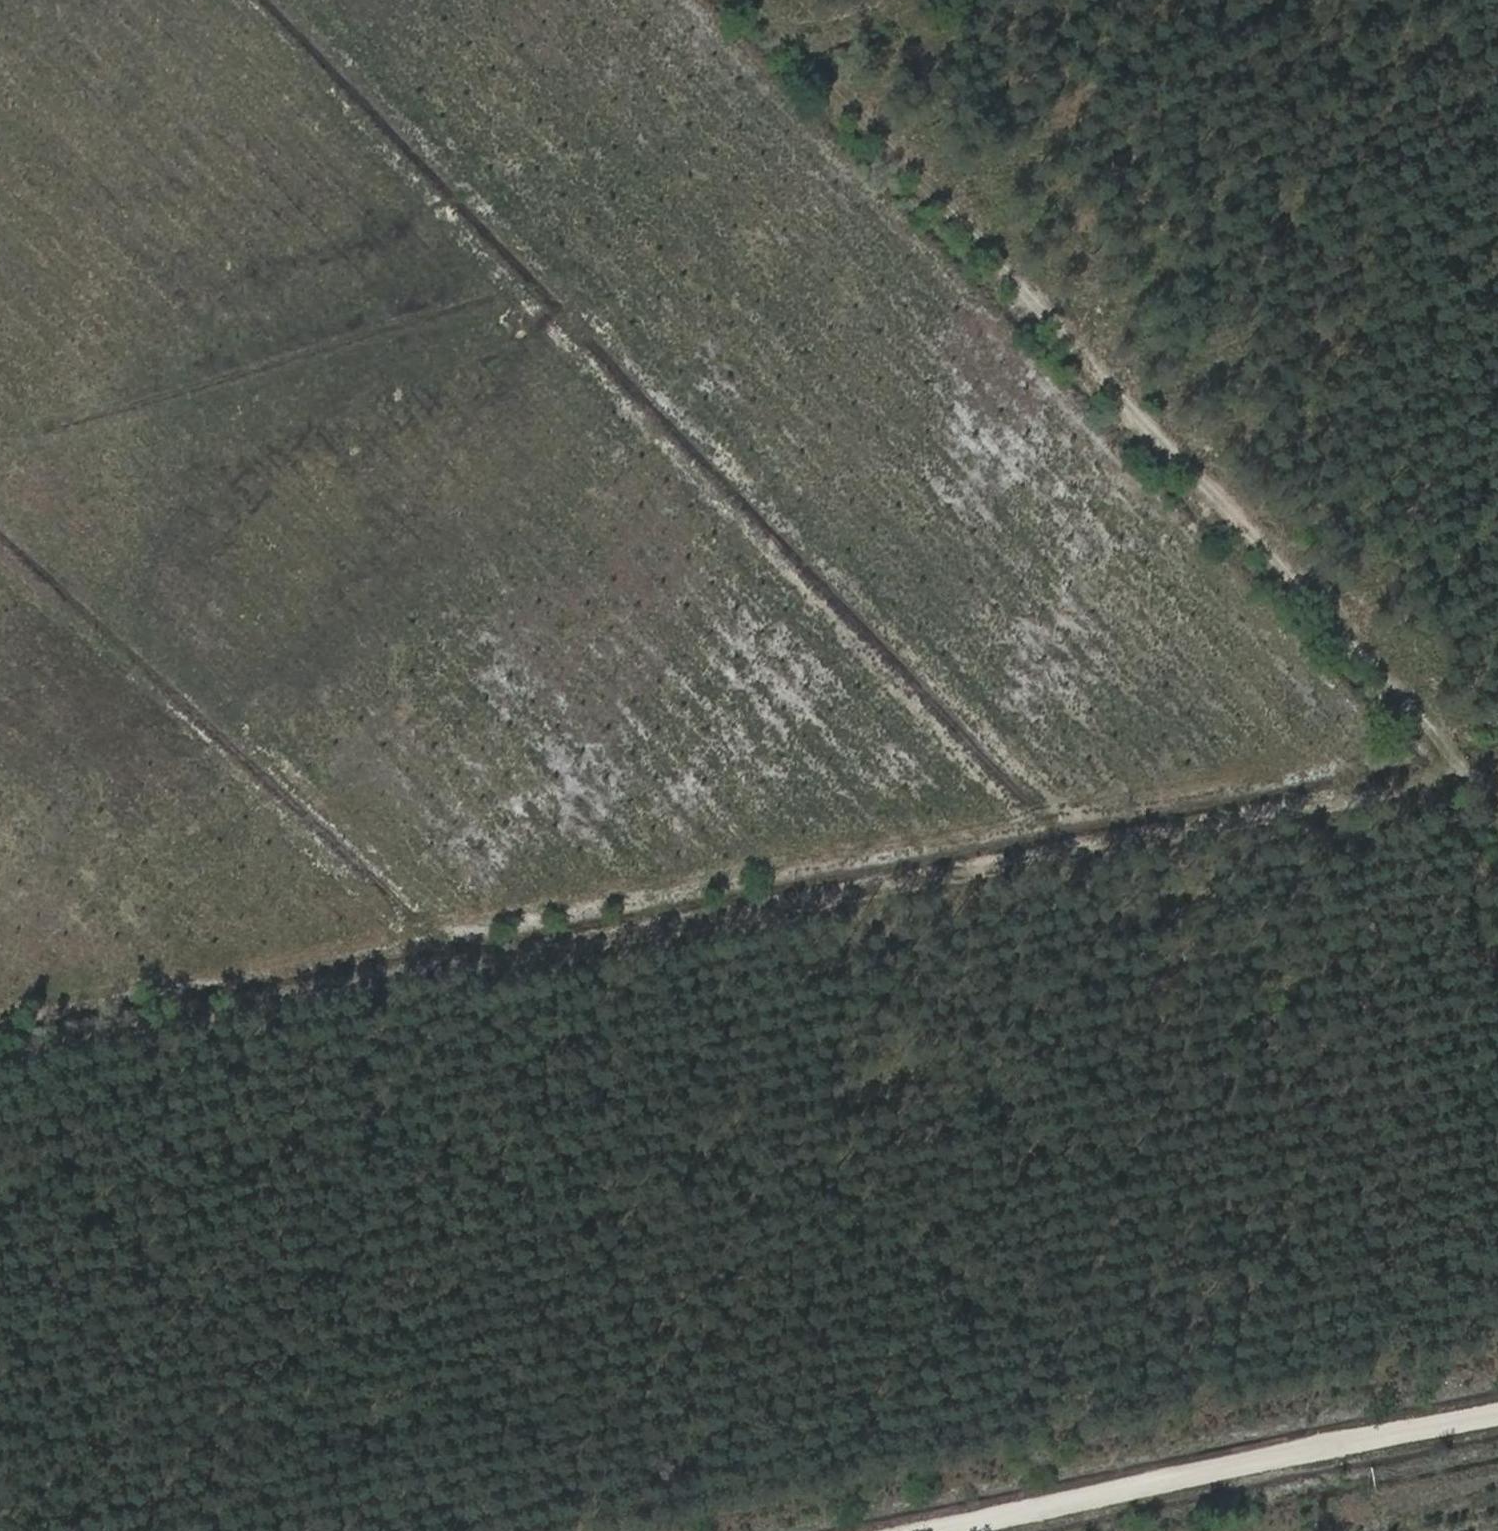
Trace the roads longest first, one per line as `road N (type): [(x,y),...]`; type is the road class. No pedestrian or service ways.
road 1 (track): [(1497,1412),(927,1530)]

